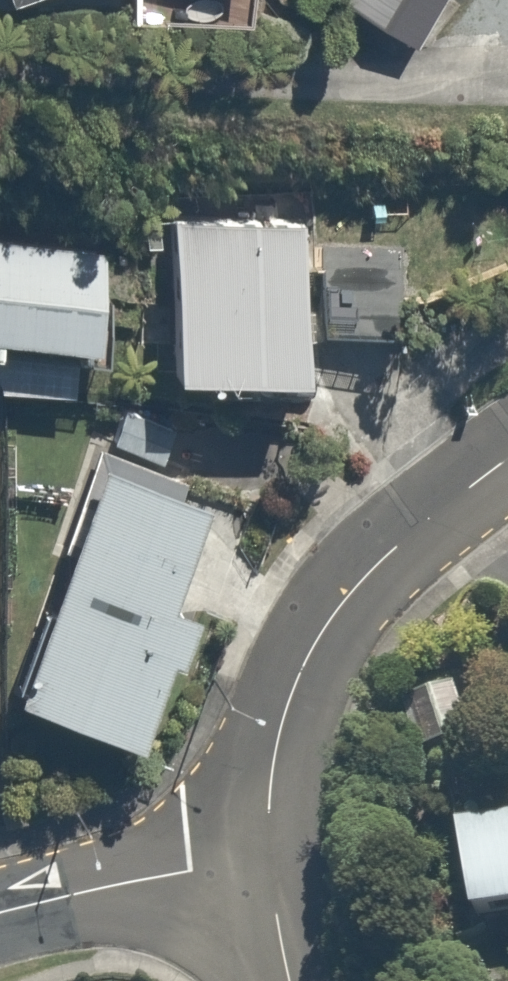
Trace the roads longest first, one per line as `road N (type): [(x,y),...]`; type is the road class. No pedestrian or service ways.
road 1 (residential): [(270,858),(271,754),(296,675),(329,624),(405,540),(507,465)]
road 2 (residential): [(0,914),(270,858)]
road 3 (residential): [(294,980),(270,858)]

